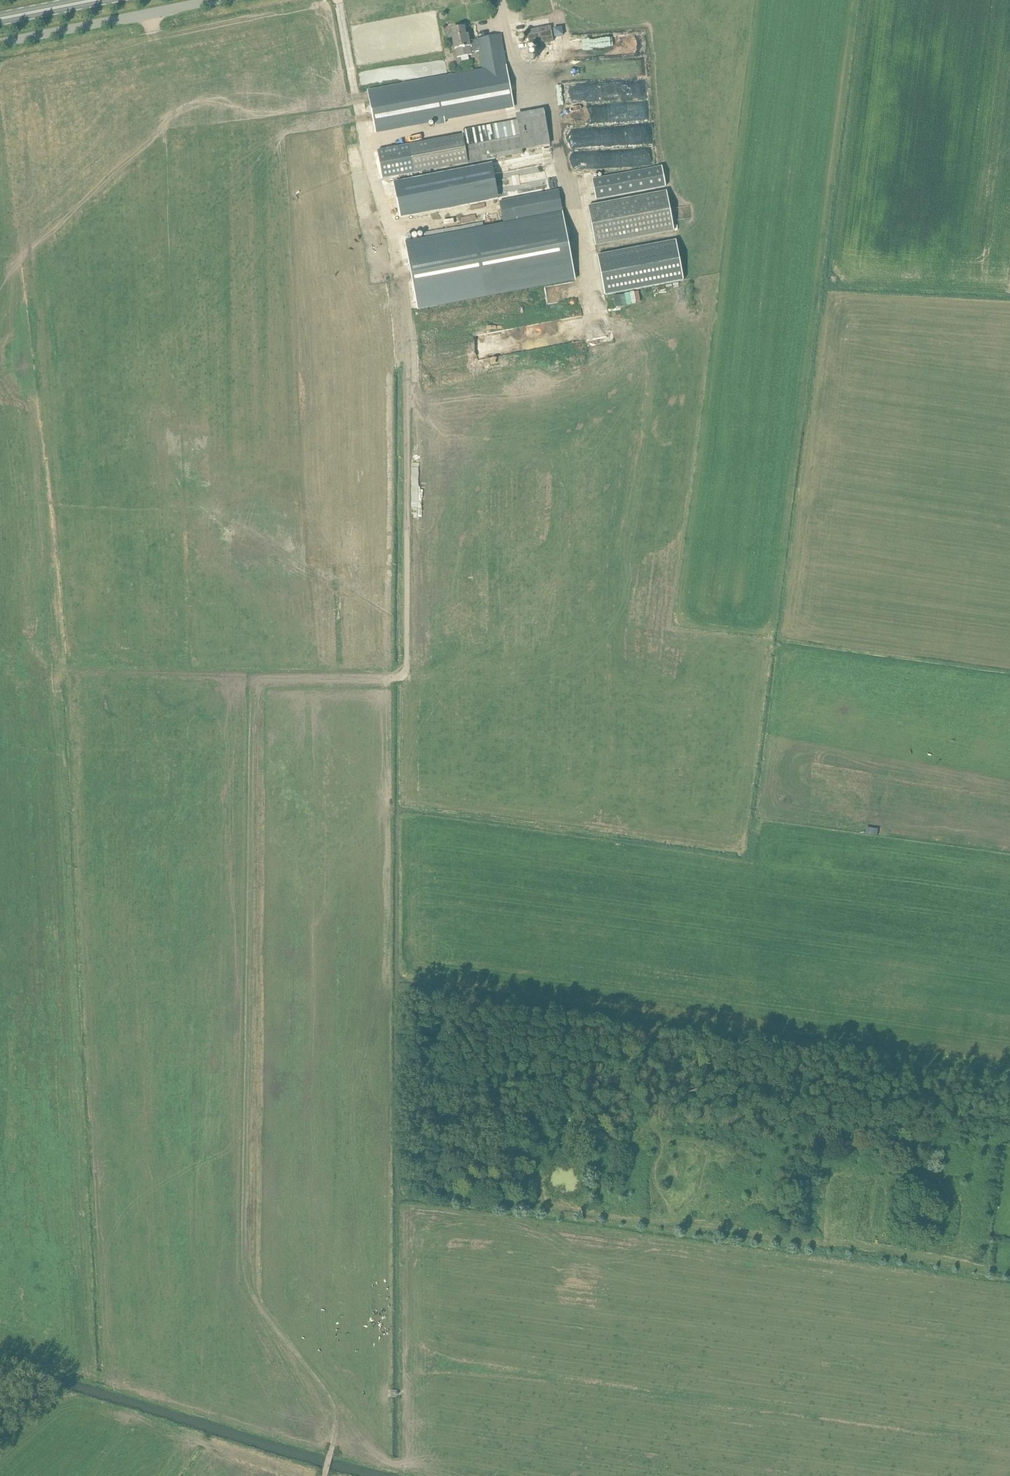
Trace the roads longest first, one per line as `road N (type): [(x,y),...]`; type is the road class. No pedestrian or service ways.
road 1 (unclassified): [(0,43),(214,0)]

